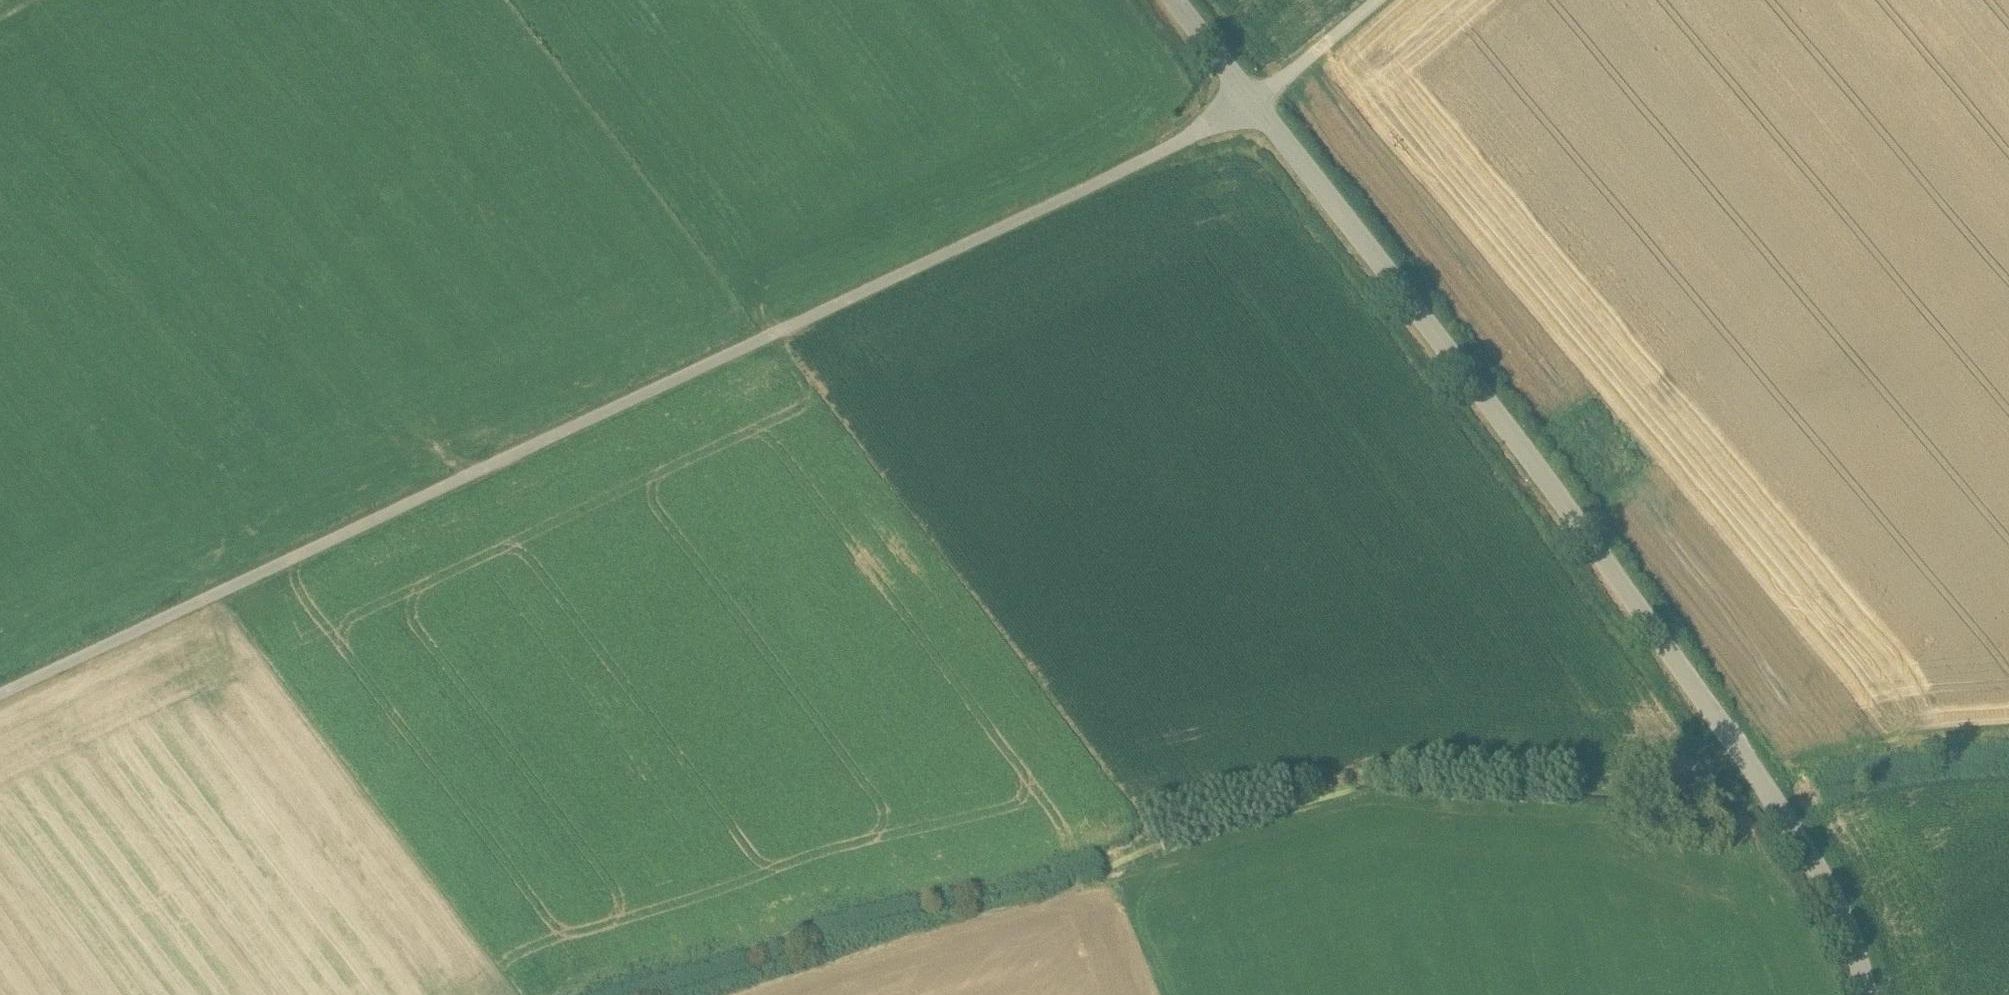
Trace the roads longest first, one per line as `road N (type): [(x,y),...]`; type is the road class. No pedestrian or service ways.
road 1 (unclassified): [(0,692),(1256,102)]
road 2 (tertiary): [(1868,994),(1831,890),(1783,807),(1256,102)]
road 3 (track): [(1256,102),(1377,0)]
road 4 (tertiary): [(1256,102),(1175,0)]

